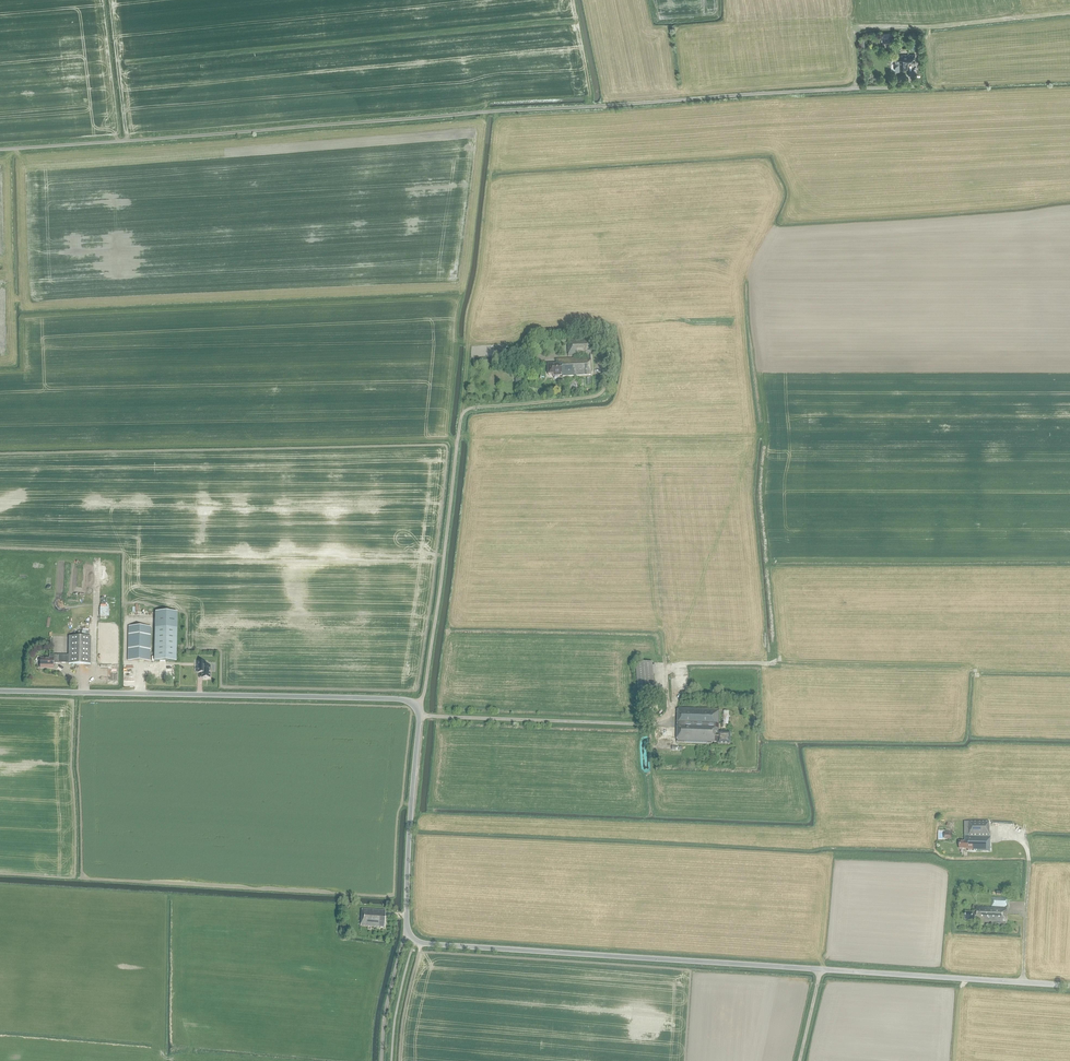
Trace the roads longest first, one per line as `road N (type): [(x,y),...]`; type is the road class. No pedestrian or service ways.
road 1 (tertiary): [(1069,985),(423,943),(406,922),(419,716),(413,703),(0,691)]
road 2 (track): [(0,150),(896,86)]
road 3 (track): [(605,368),(606,385),(592,396),(476,407),(461,416),(417,706)]
road 4 (track): [(419,716),(660,725)]

